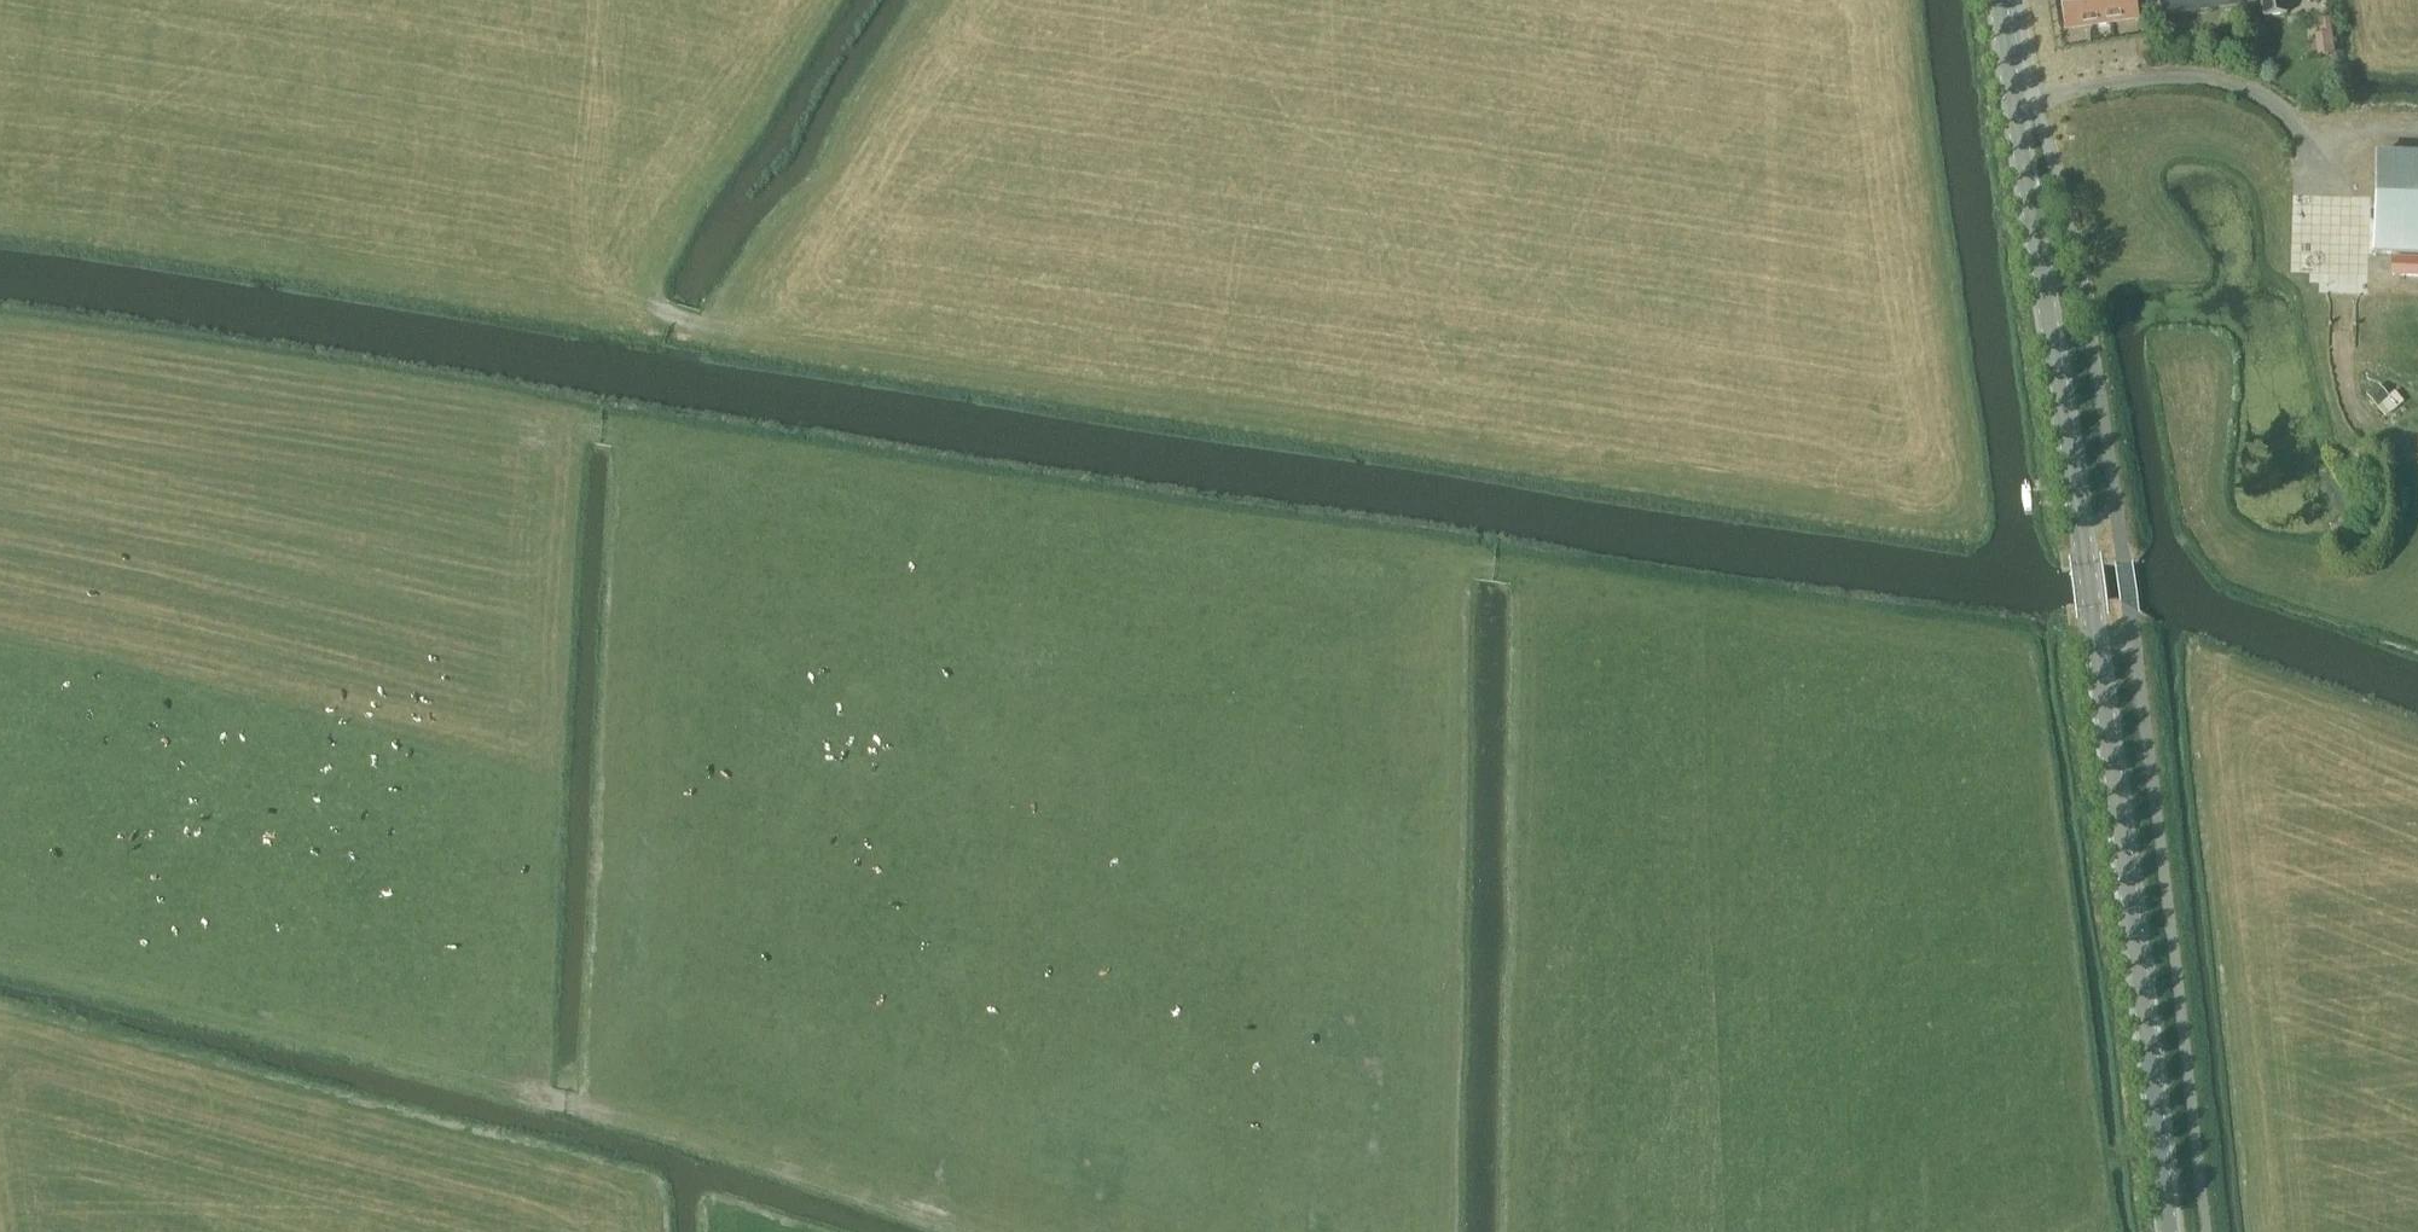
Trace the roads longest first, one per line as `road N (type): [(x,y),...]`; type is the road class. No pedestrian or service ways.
road 1 (unclassified): [(2170,1231),(2084,556),(2002,0)]

